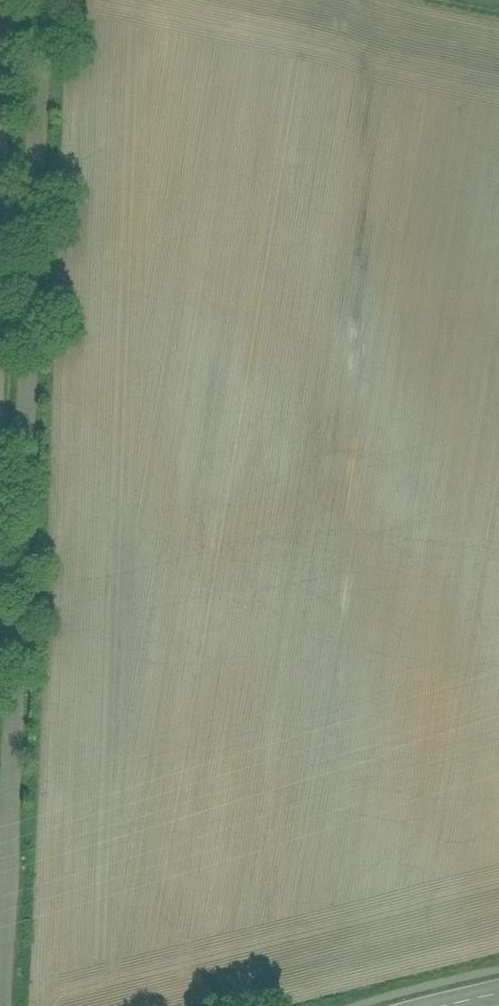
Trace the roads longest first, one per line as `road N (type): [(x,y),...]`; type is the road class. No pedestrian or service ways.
road 1 (unclassified): [(0,981),(40,0)]

